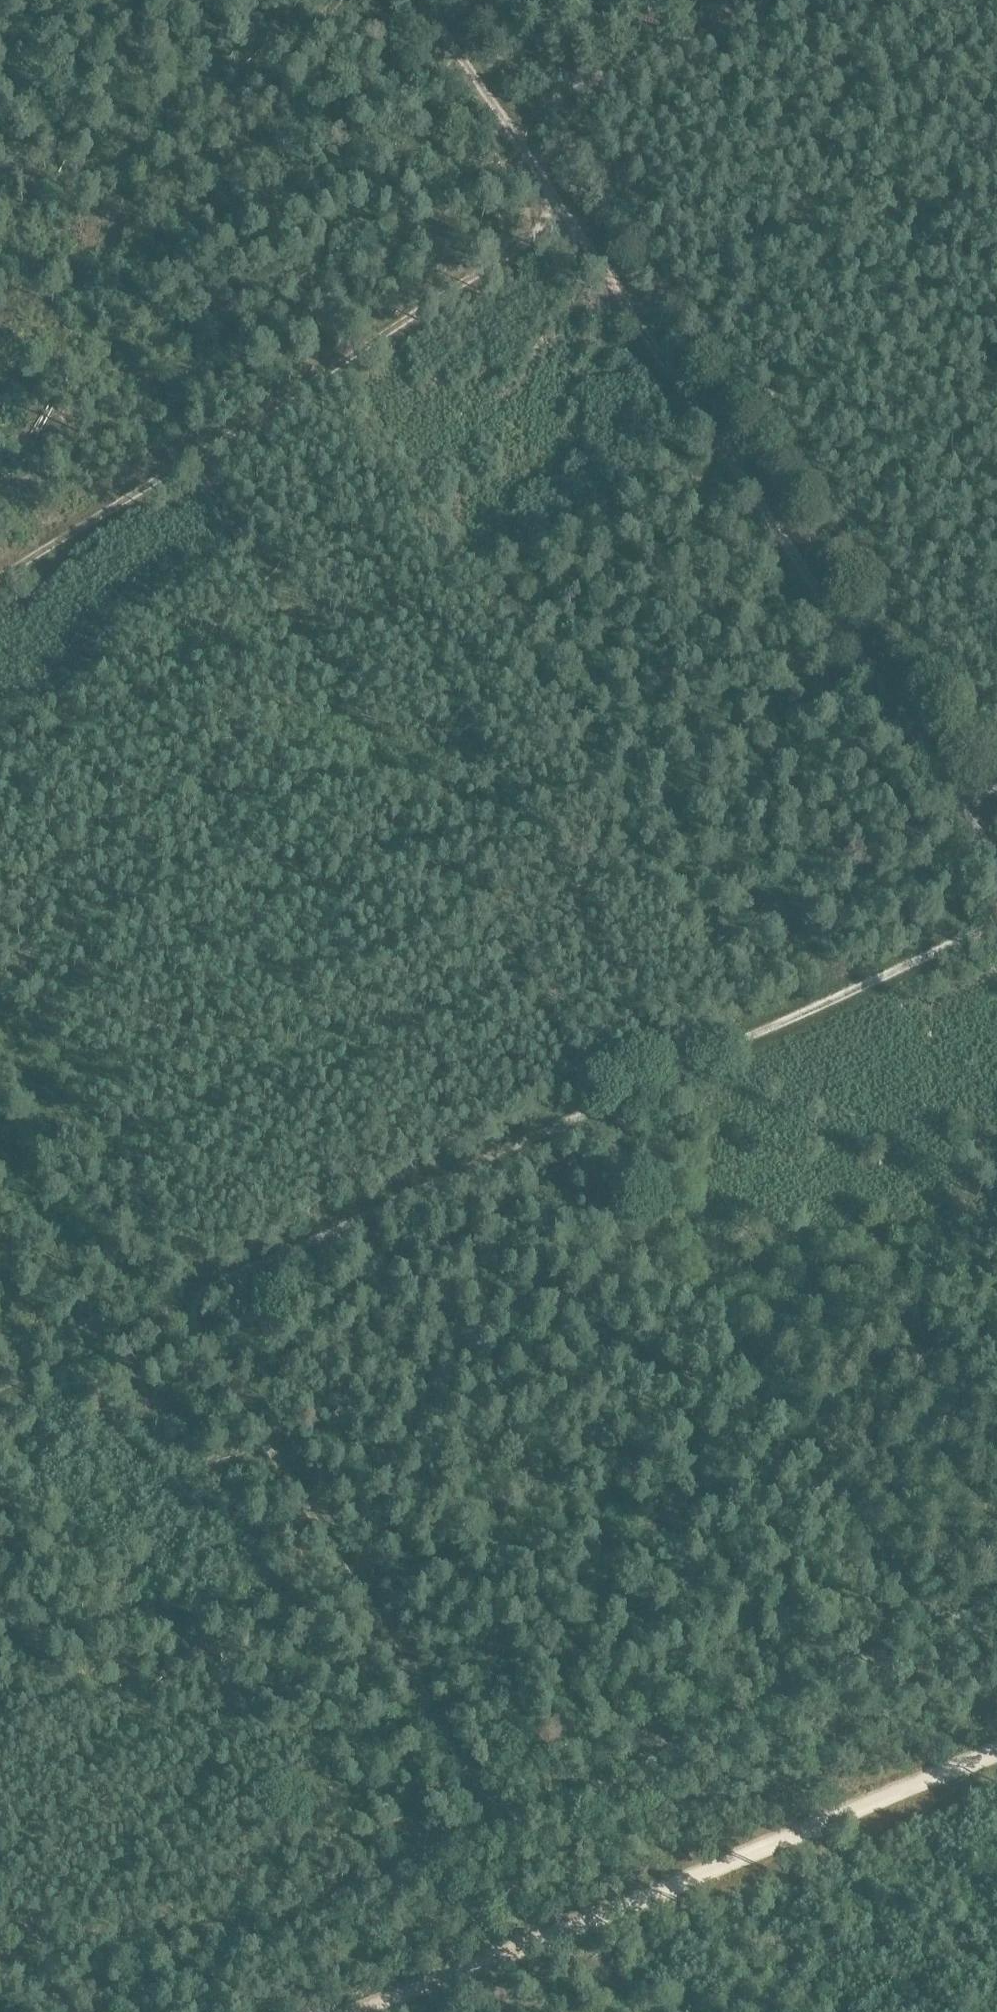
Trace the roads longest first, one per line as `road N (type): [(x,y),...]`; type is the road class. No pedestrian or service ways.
road 1 (track): [(996,922),(195,1302),(197,1332),(220,1372),(504,1828),(514,1851),(519,1950)]
road 2 (track): [(957,803),(421,0)]
road 3 (track): [(364,2011),(996,1750)]
road 4 (track): [(0,579),(567,218)]
road 5 (track): [(510,130),(557,97),(777,0)]

